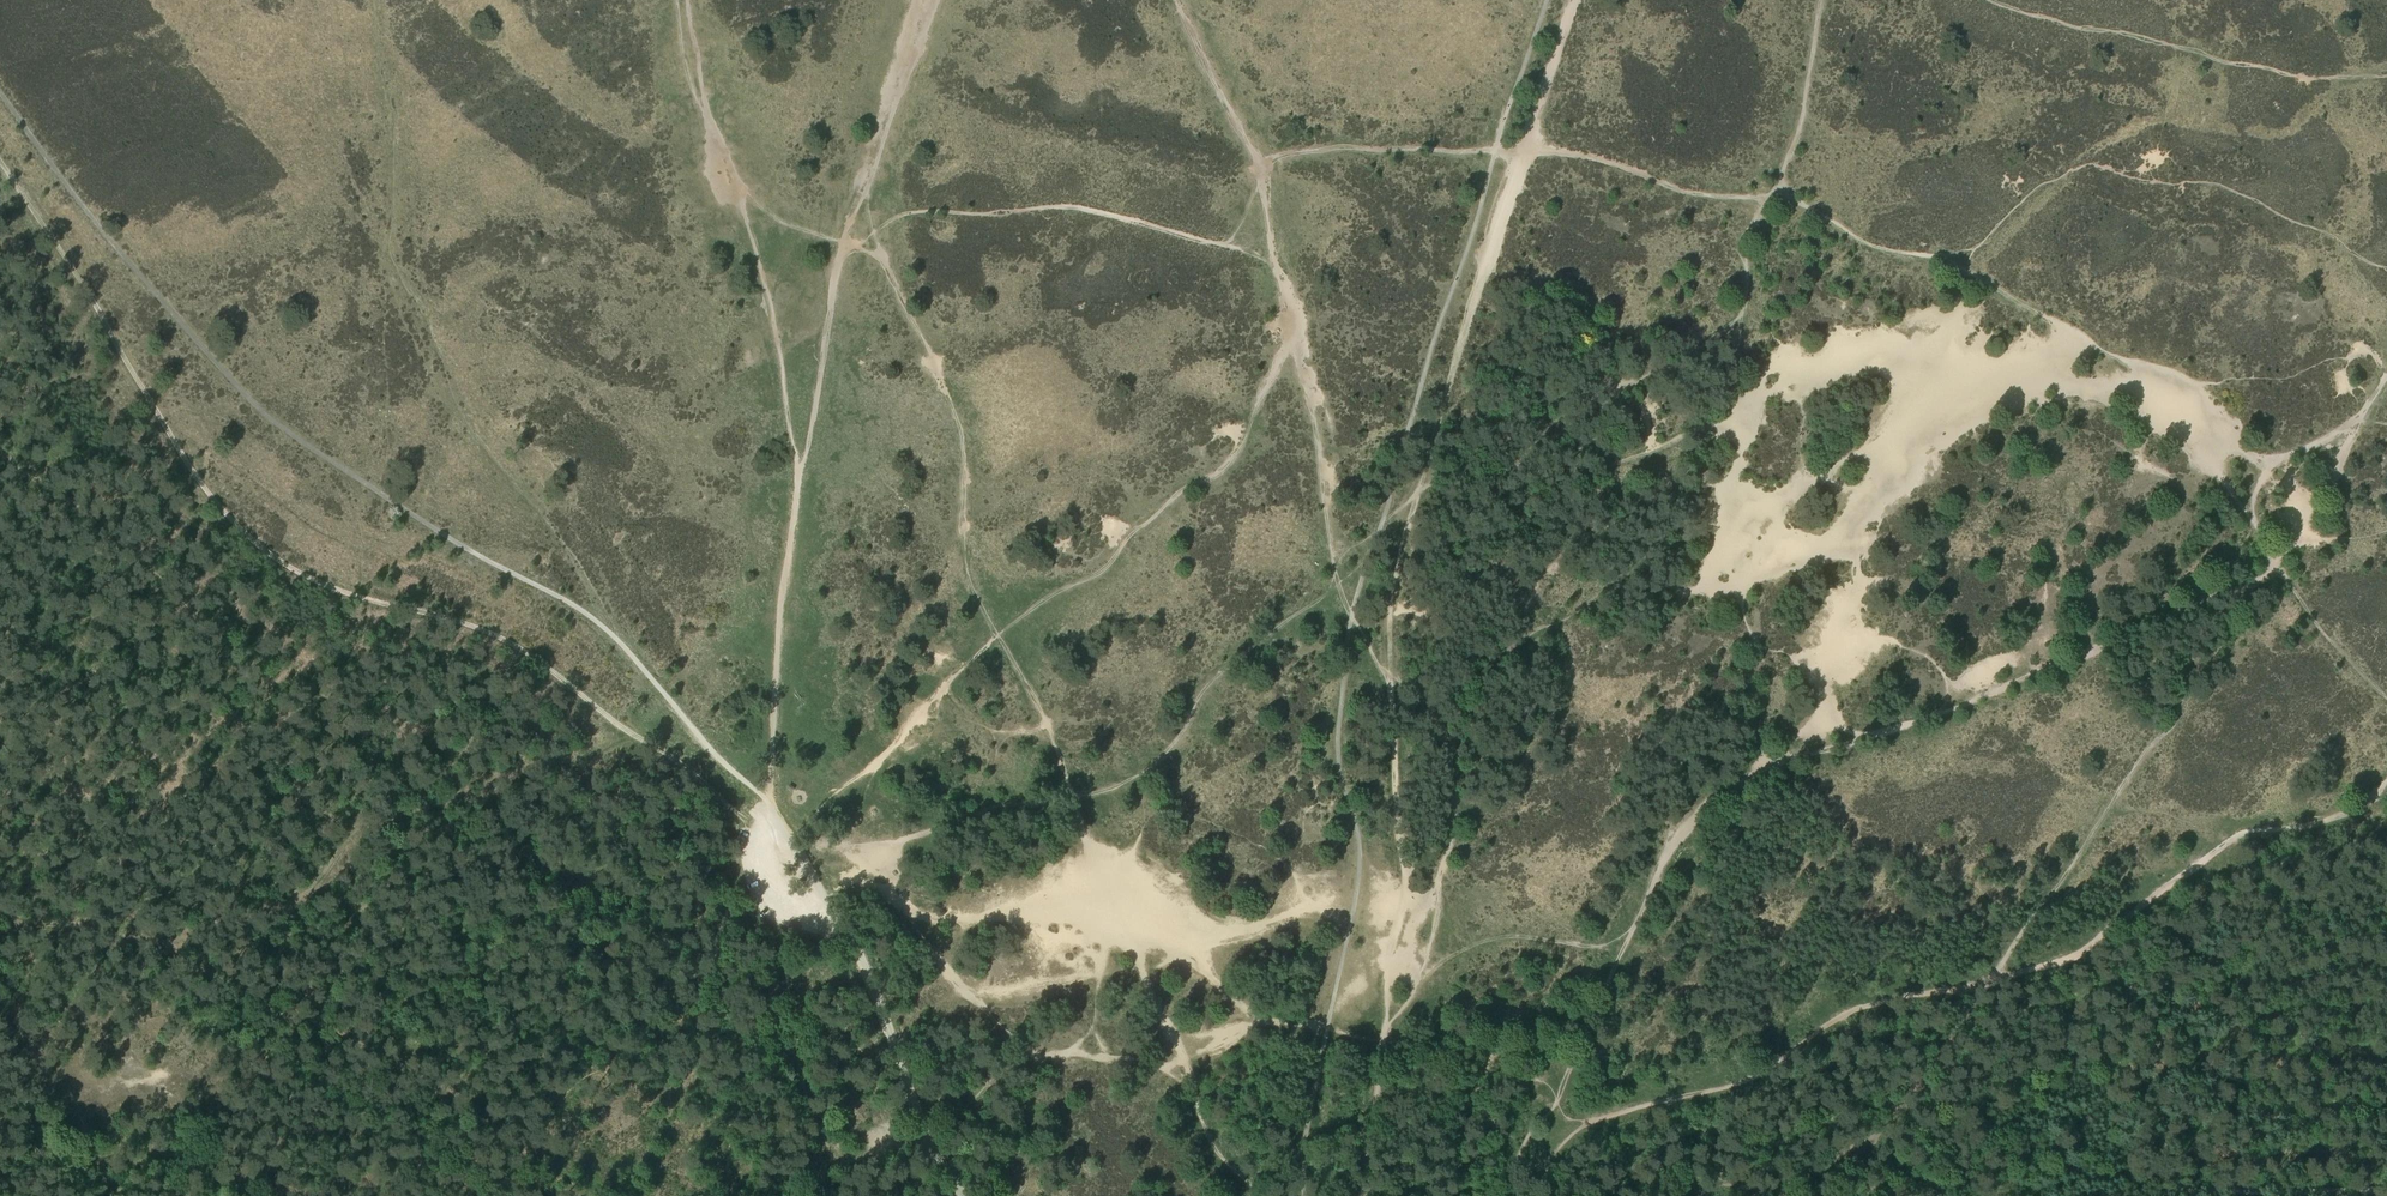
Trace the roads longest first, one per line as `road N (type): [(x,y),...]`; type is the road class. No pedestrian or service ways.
road 1 (track): [(1360,1195),(1403,896),(1391,602),(1424,470),(1575,0)]
road 2 (track): [(0,162),(208,492),(249,537),(311,577),(513,642),(744,815),(770,802)]
road 3 (unclassified): [(964,1195),(938,1159),(852,937),(770,802)]

